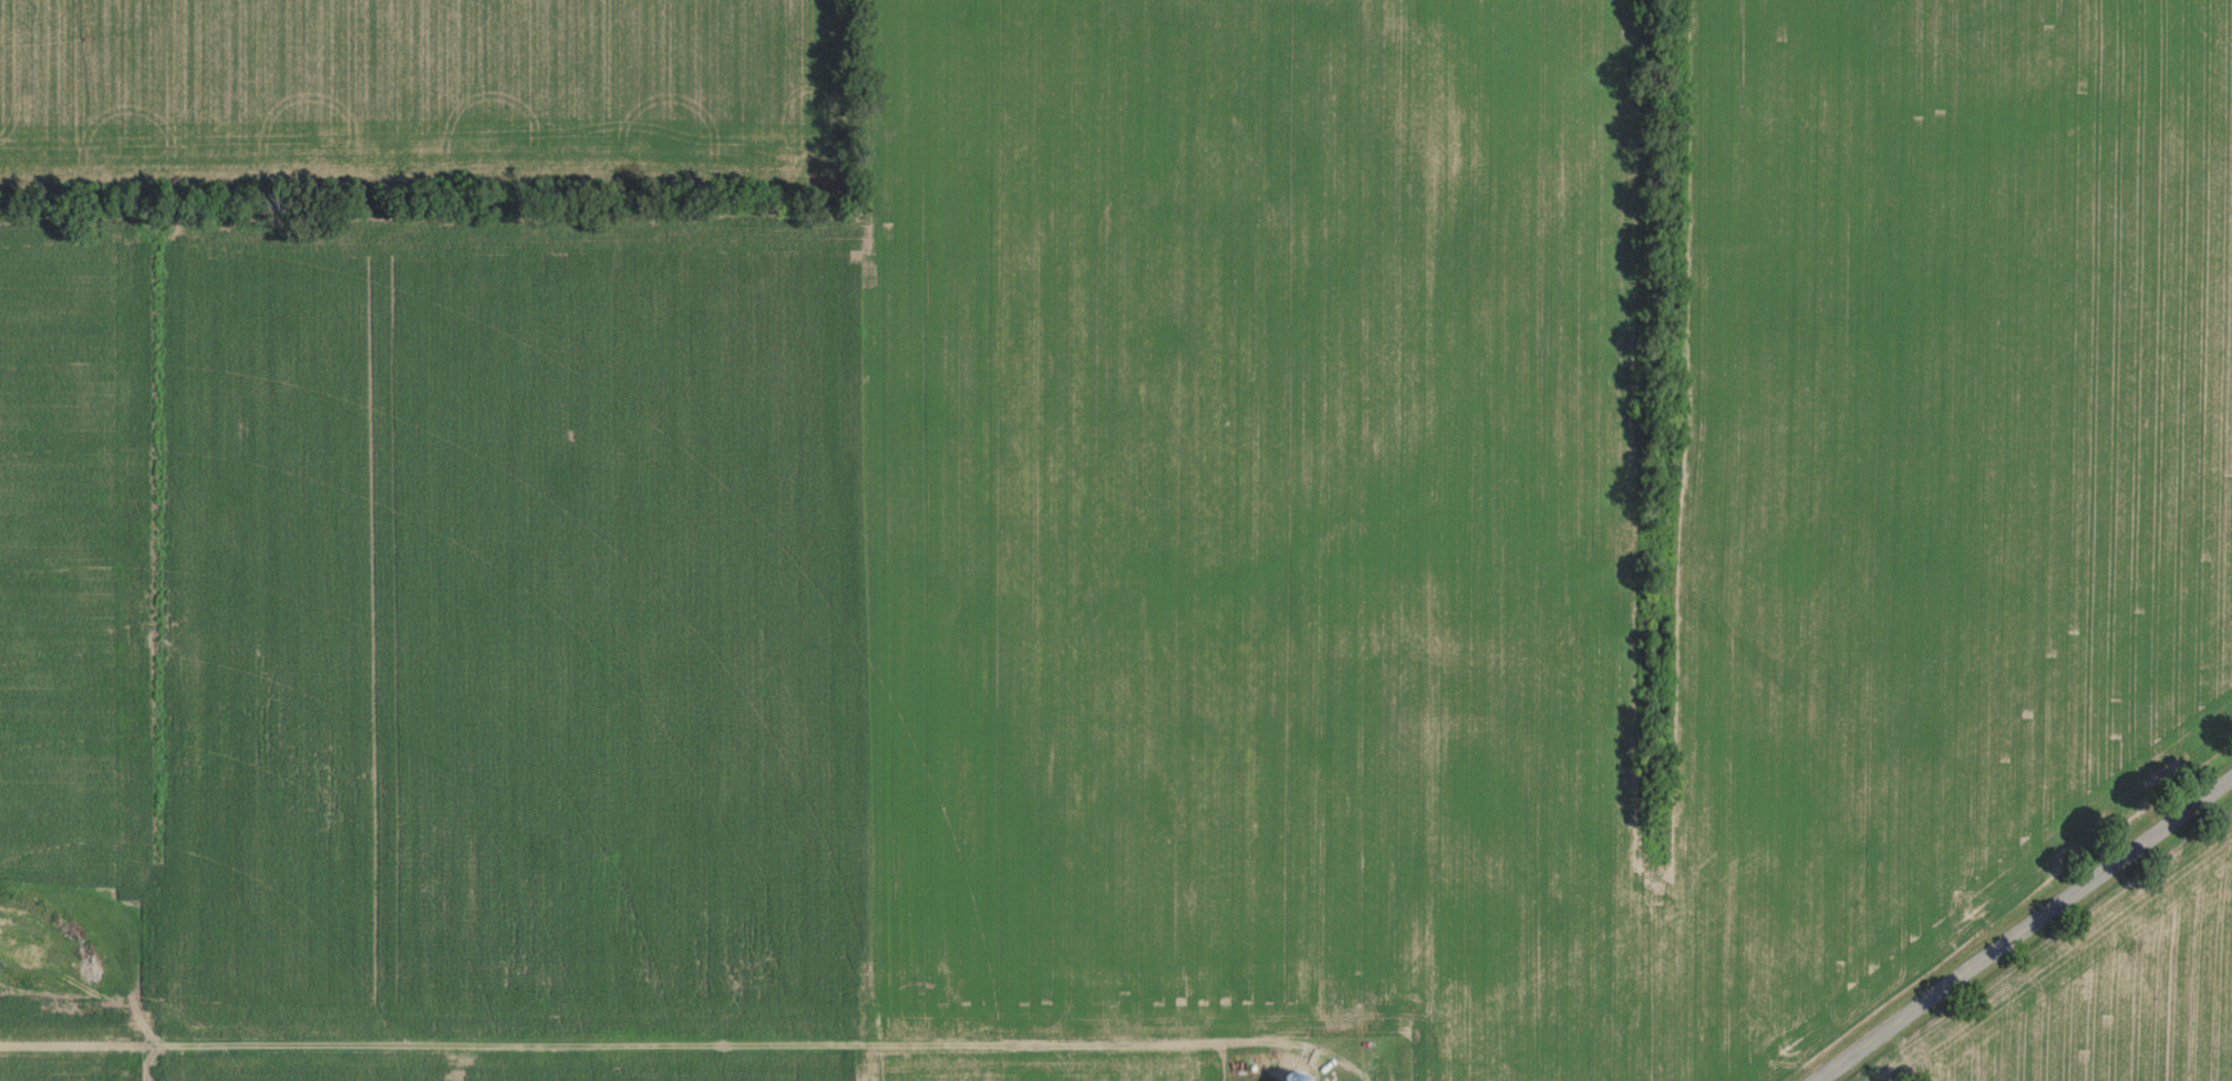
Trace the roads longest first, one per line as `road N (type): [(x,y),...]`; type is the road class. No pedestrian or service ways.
road 1 (residential): [(1815,1080),(2231,783)]

